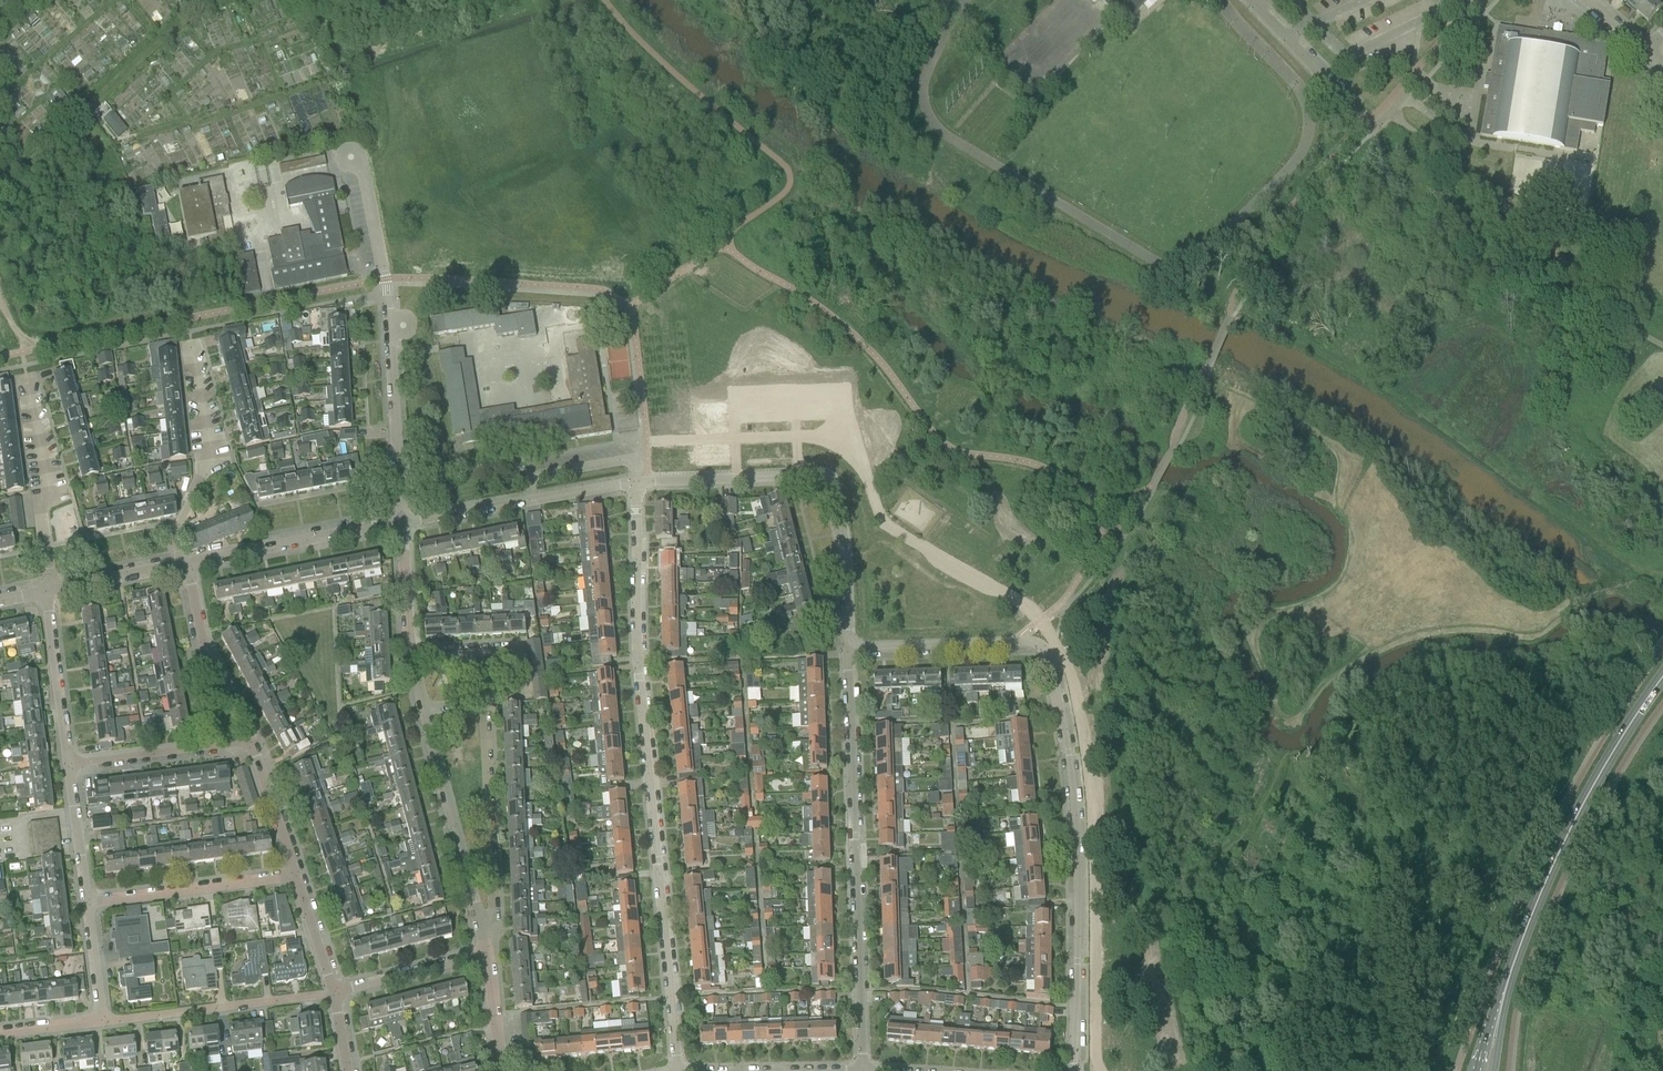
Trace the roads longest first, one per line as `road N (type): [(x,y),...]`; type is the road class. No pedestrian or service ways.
road 1 (residential): [(1075,1070),(1077,865),(1043,655),(1022,643),(850,655)]
road 2 (residential): [(676,1070),(639,665),(638,484)]
road 3 (residential): [(850,655),(865,1070)]
road 4 (residential): [(401,524),(388,292),(362,175),(350,159)]
road 5 (residential): [(638,484),(823,475),(842,507),(850,655)]
road 6 (track): [(1147,909),(1125,844),(1106,737),(1098,626),(1103,547)]
road 7 (secondary): [(1507,981),(1550,873),(1662,676)]
road 8 (residential): [(638,484),(401,524)]
road 9 (residential): [(183,566),(177,538),(209,445),(188,335)]
road 10 (track): [(180,29),(0,180)]
road 11 (residential): [(334,994),(101,1023)]
road 12 (residential): [(482,927),(499,890),(492,700)]
road 13 (residential): [(482,927),(426,706)]
road 14 (residential): [(46,592),(24,369)]
road 15 (residential): [(183,566),(401,524)]
road 16 (residential): [(86,906),(296,880)]
road 17 (residential): [(253,749),(183,566)]
road 18 (residential): [(253,749),(69,770)]
road 19 (residential): [(69,770),(46,592)]
road 20 (residential): [(492,700),(523,695),(515,649),(417,654)]
road 21 (unclassified): [(1367,119),(1249,0)]
road 22 (residential): [(334,994),(488,957)]
road 23 (residential): [(46,592),(183,566)]
road 24 (residential): [(296,880),(253,749)]
road 25 (residential): [(86,906),(69,770)]
road 26 (residential): [(417,654),(401,524)]
road 27 (residential): [(334,994),(296,880)]

